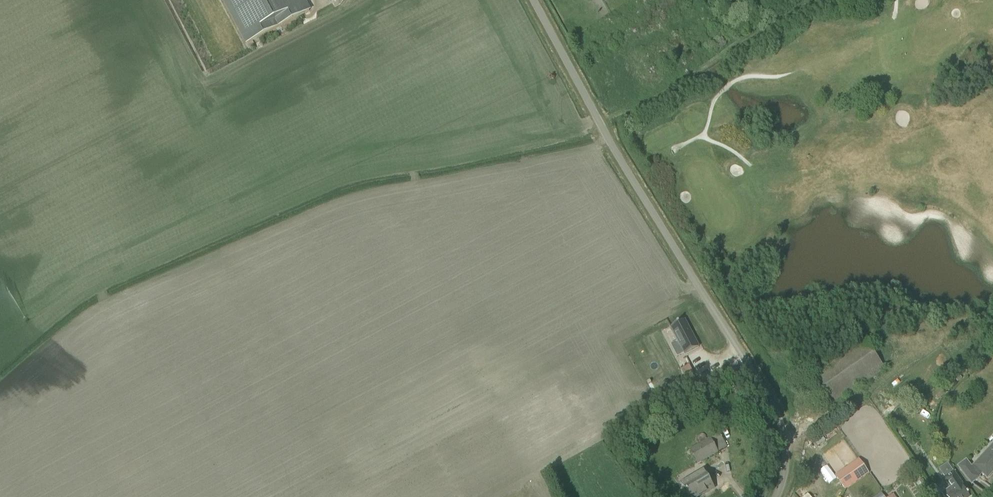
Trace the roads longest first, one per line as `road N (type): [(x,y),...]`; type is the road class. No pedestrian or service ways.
road 1 (unclassified): [(775,496),(786,454),(777,417),(533,0)]

